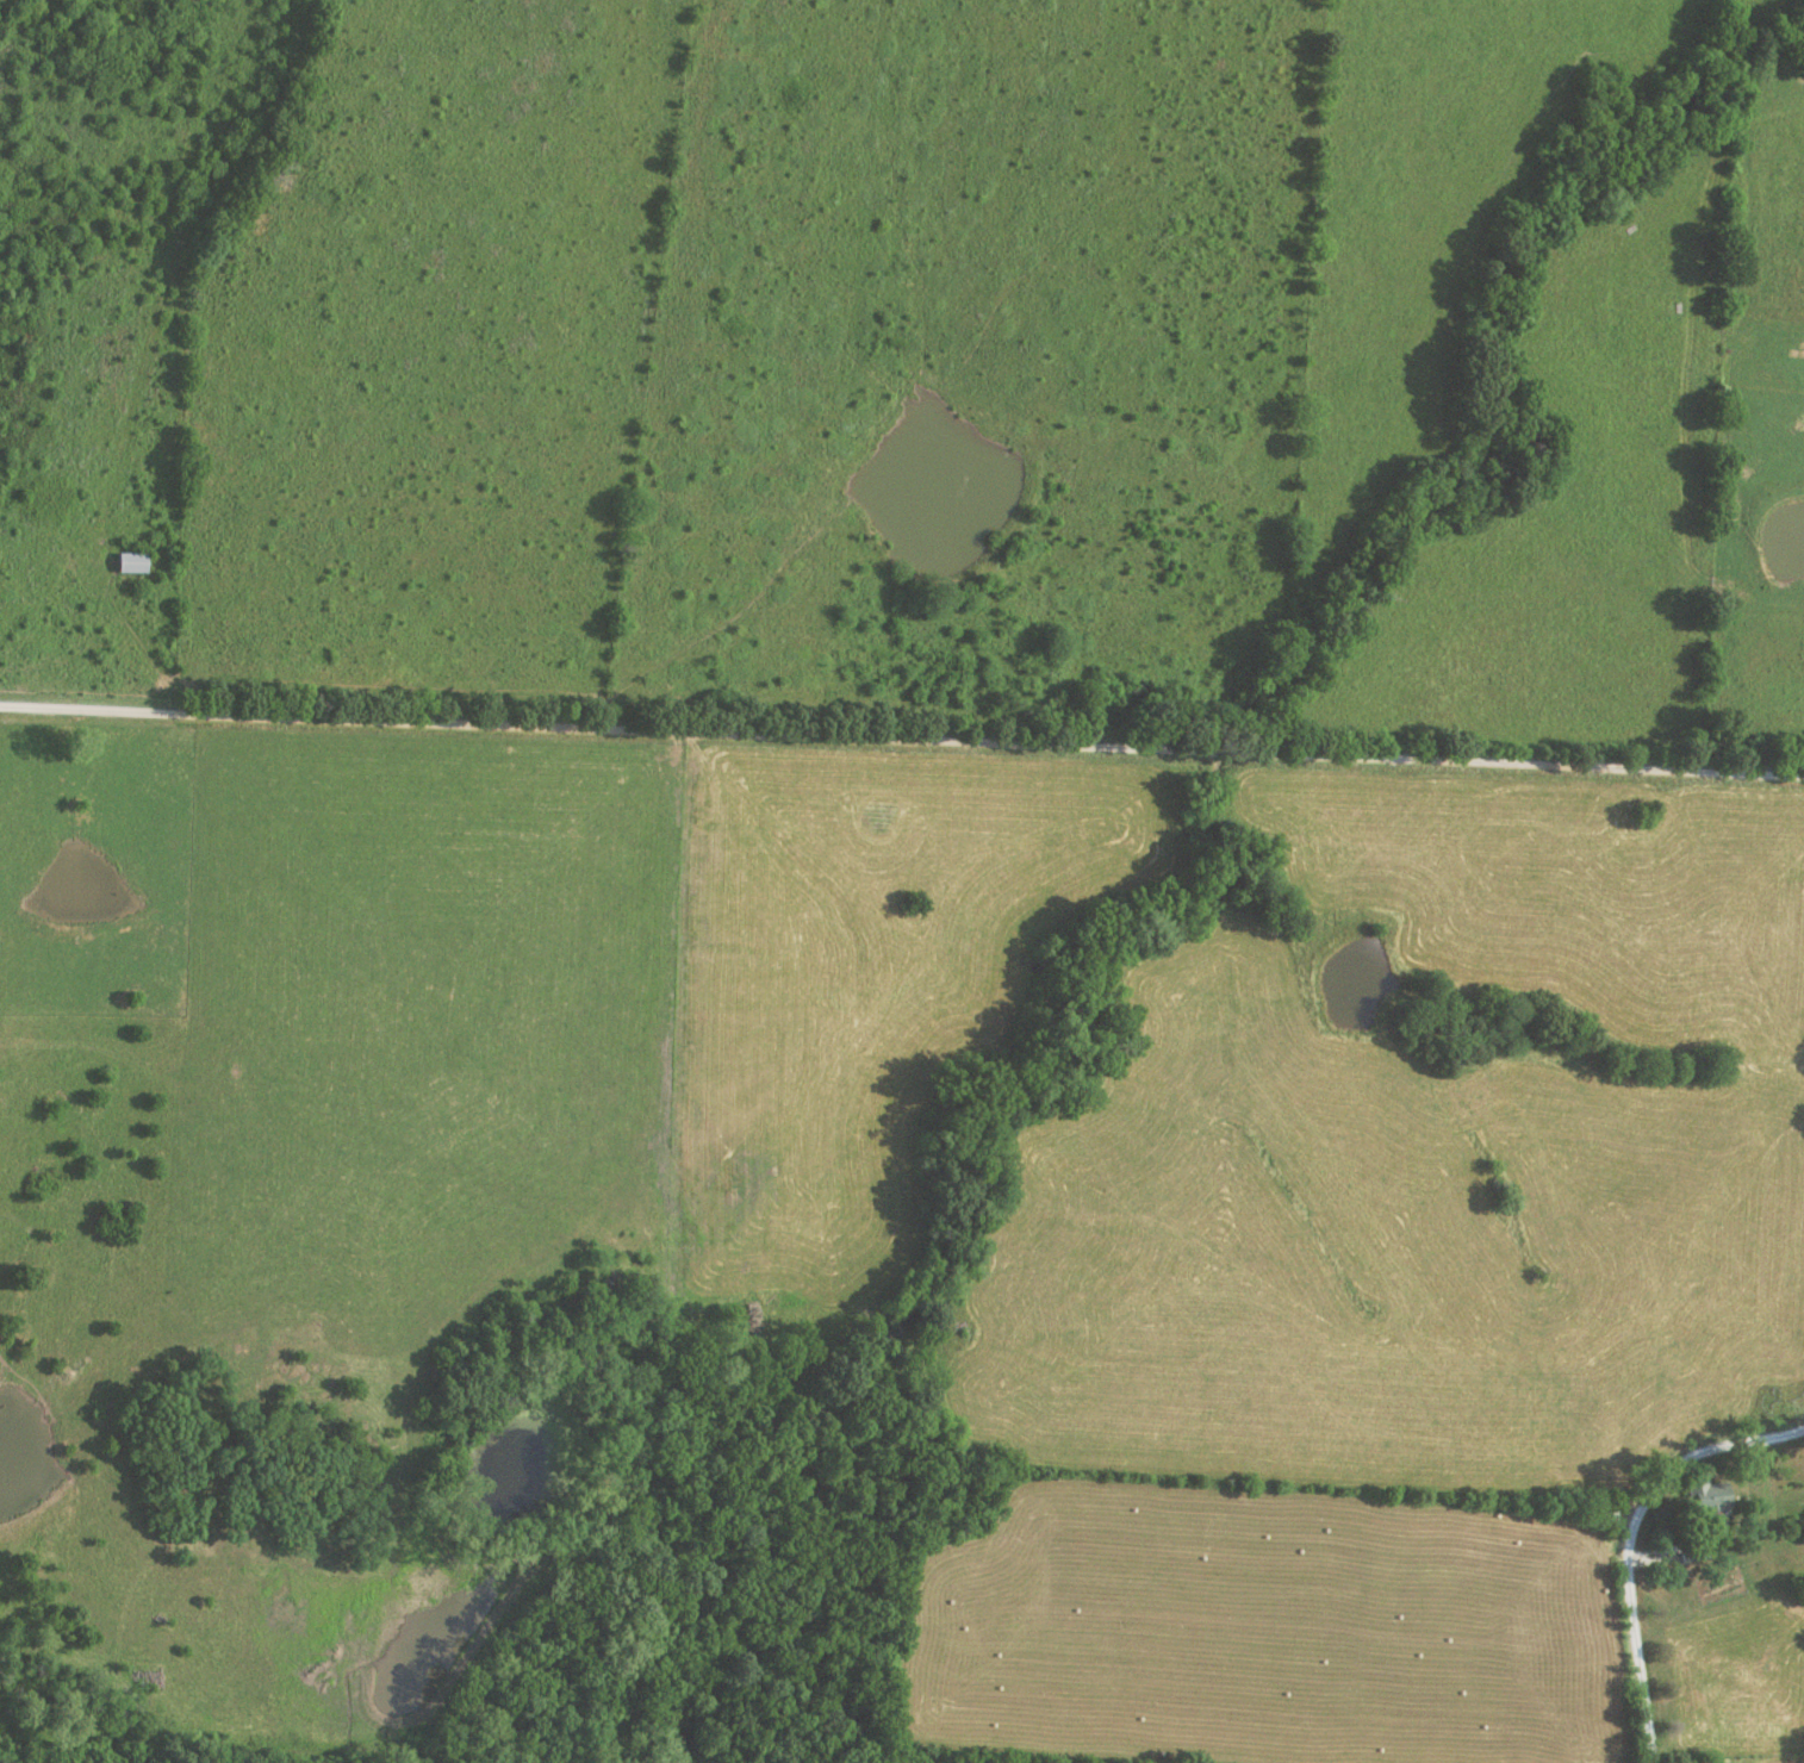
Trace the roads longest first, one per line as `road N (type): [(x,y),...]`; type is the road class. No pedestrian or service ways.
road 1 (residential): [(1803,780),(0,706)]
road 2 (residential): [(1803,1421),(1662,1468),(1623,1512),(1625,1641),(1646,1762)]

